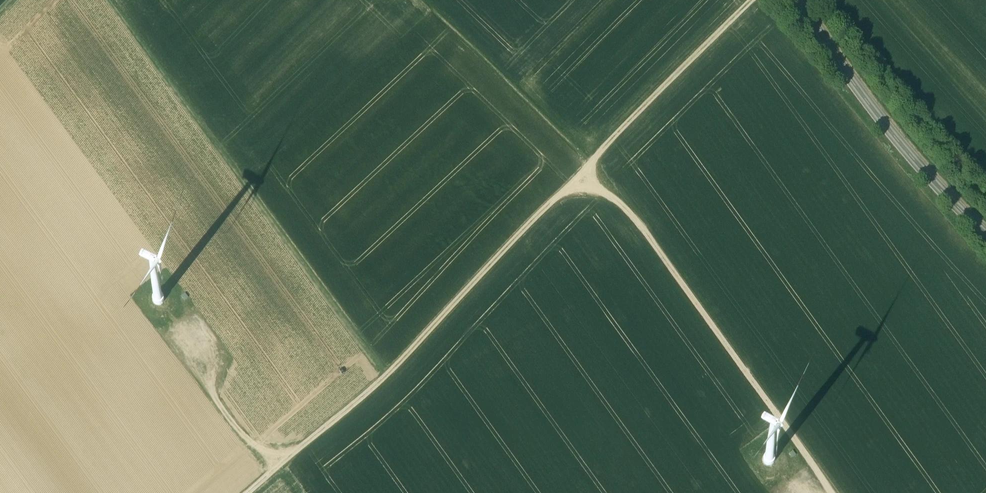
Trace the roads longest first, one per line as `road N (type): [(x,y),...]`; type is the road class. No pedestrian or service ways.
road 1 (track): [(386,376),(109,0)]
road 2 (tertiary): [(798,0),(884,122),(985,233)]
road 3 (track): [(426,0),(590,159)]

